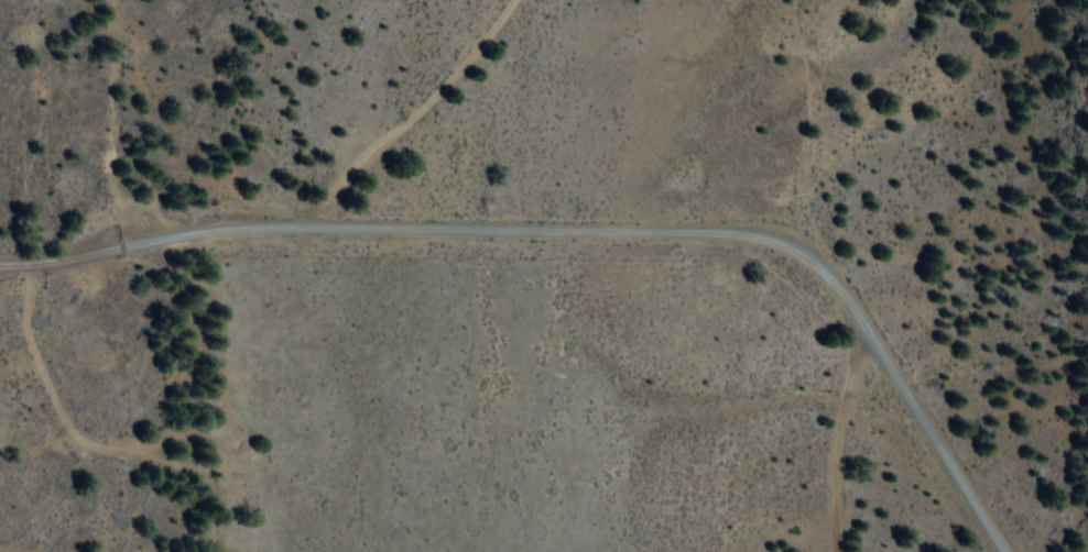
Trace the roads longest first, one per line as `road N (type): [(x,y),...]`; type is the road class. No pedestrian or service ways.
road 1 (residential): [(0,266),(67,261),(204,230),(774,243),(810,261),(860,313),(1009,551)]
road 2 (track): [(31,265),(24,310),(69,426),(111,454),(197,471),(229,509),(238,551)]
road 3 (track): [(516,0),(476,57),(298,228)]
road 4 (track): [(838,551),(837,468),(860,313)]

